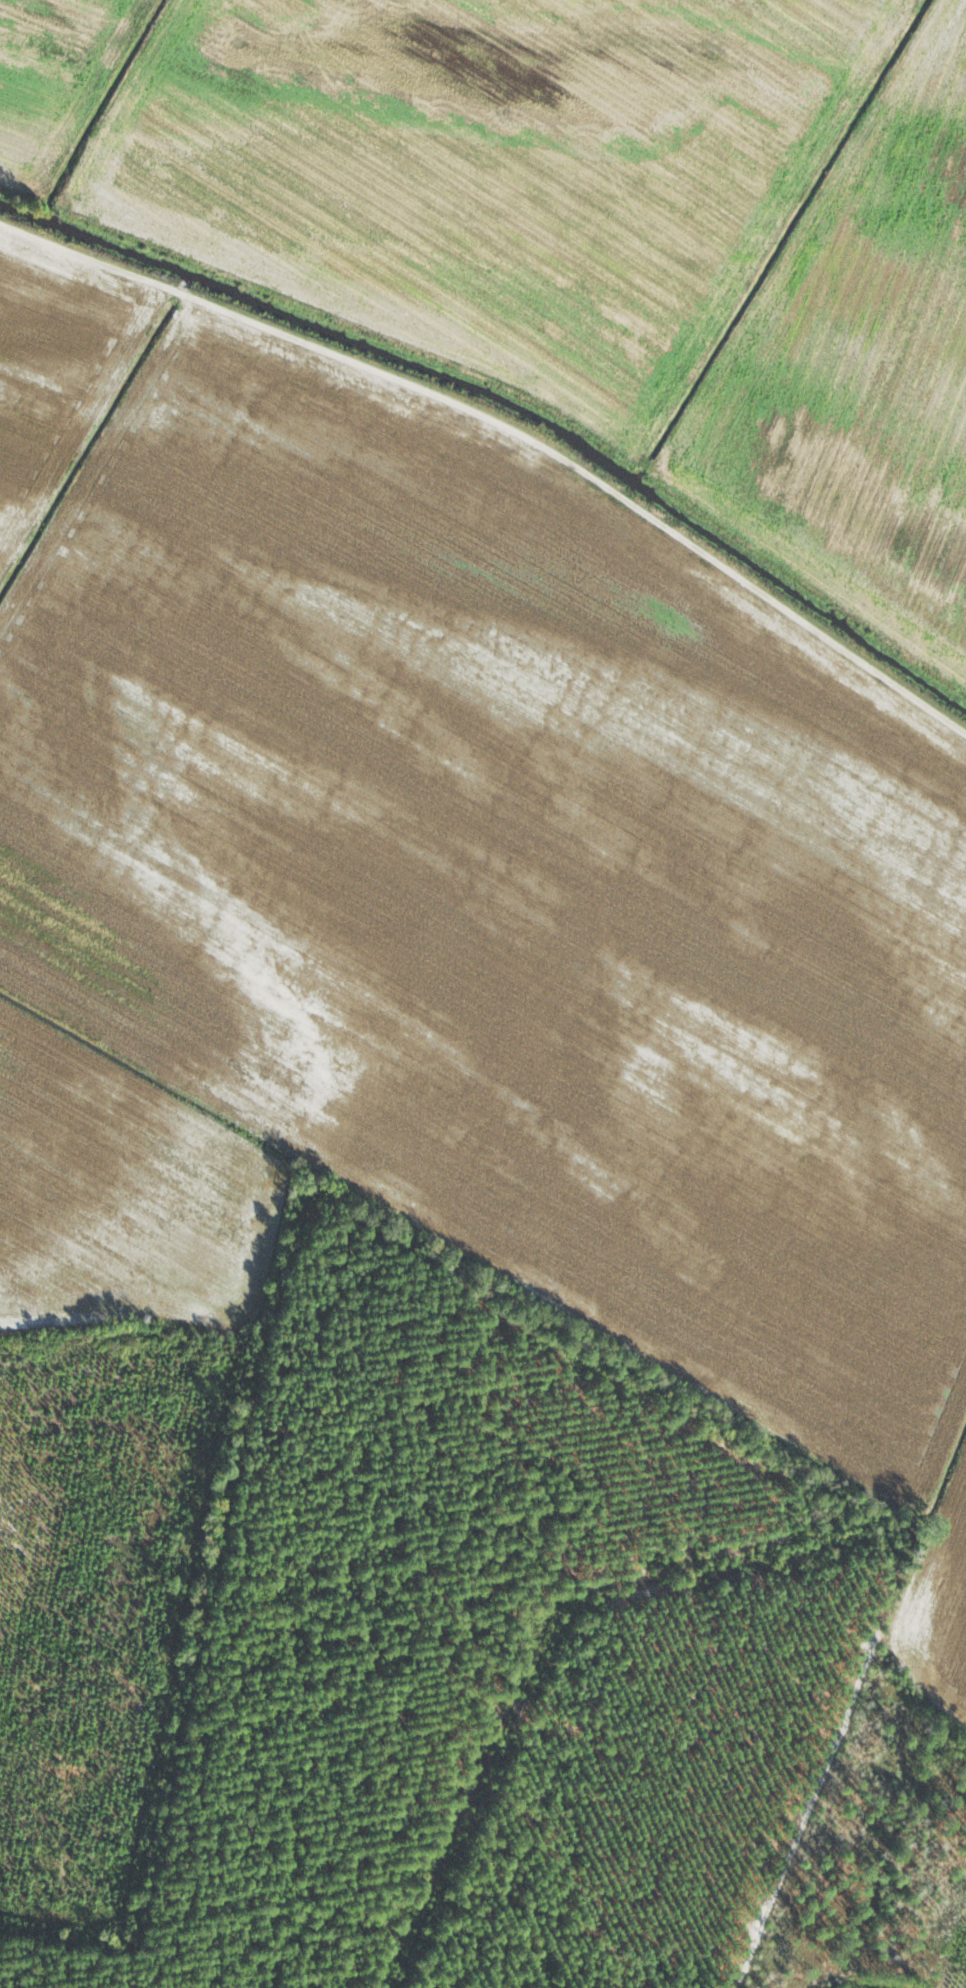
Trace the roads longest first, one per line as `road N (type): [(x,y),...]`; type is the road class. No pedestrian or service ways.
road 1 (track): [(0,222),(266,325),(595,474),(965,741)]

